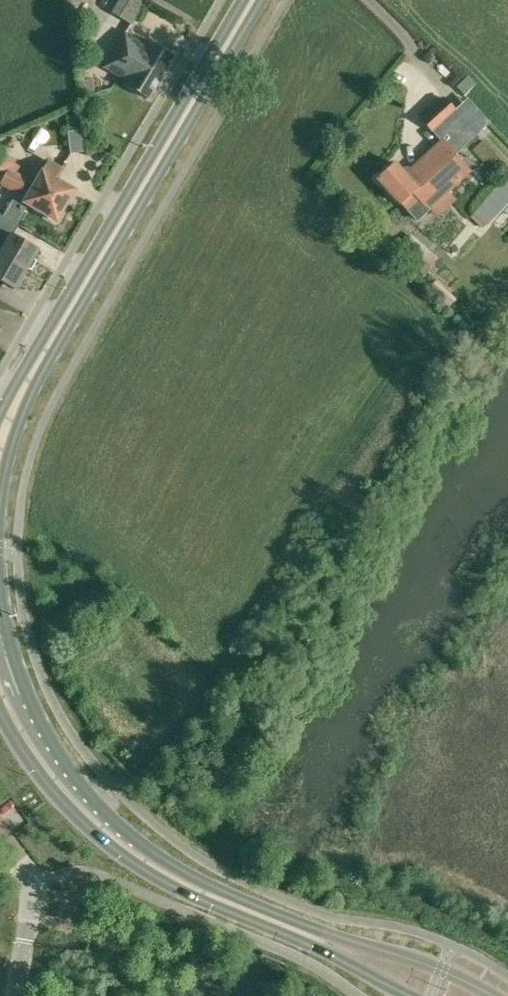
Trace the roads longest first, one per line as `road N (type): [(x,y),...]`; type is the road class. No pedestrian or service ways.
road 1 (primary): [(493,995),(441,968),(311,929),(200,882),(128,834),(63,759),(35,711),(3,616)]
road 2 (primary): [(0,486),(38,381),(259,0)]
road 3 (primary): [(0,708),(62,798),(134,862),(409,995)]
road 4 (primary): [(242,0),(0,413)]

